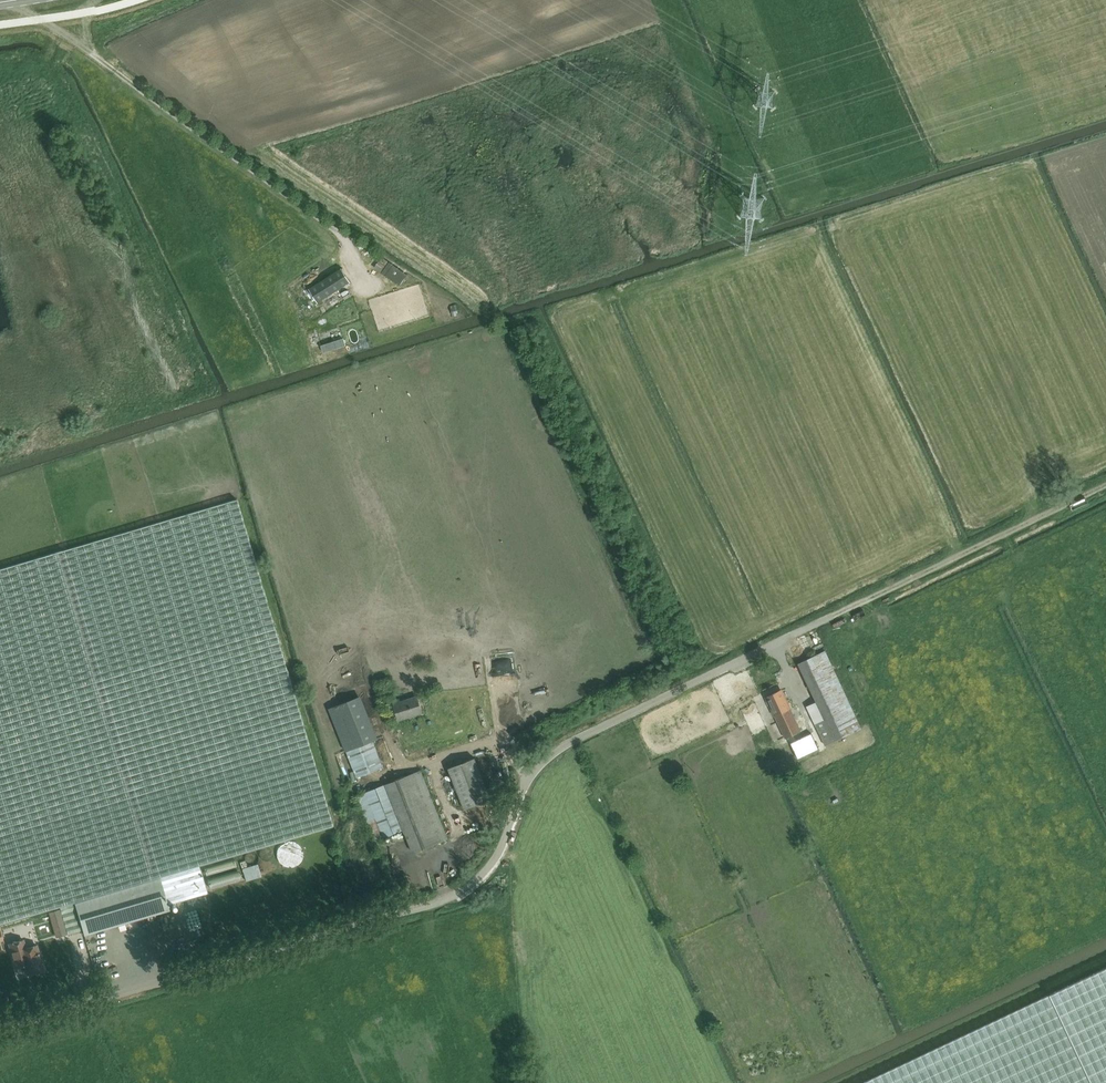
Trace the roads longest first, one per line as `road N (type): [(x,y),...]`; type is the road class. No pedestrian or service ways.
road 1 (unclassified): [(0,1029),(459,893),(492,862),(523,790),(551,755),(833,616)]

